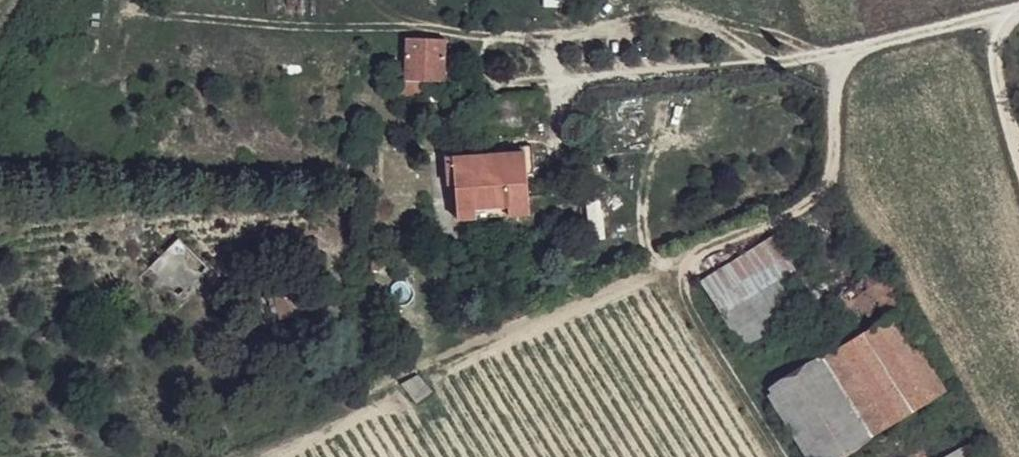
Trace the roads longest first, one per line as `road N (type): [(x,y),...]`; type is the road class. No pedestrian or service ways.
road 1 (track): [(403,374),(808,204),(830,165),(832,102),(857,44)]
road 2 (residential): [(1018,13),(796,57)]
road 3 (track): [(1018,141),(999,59),(1008,16)]

